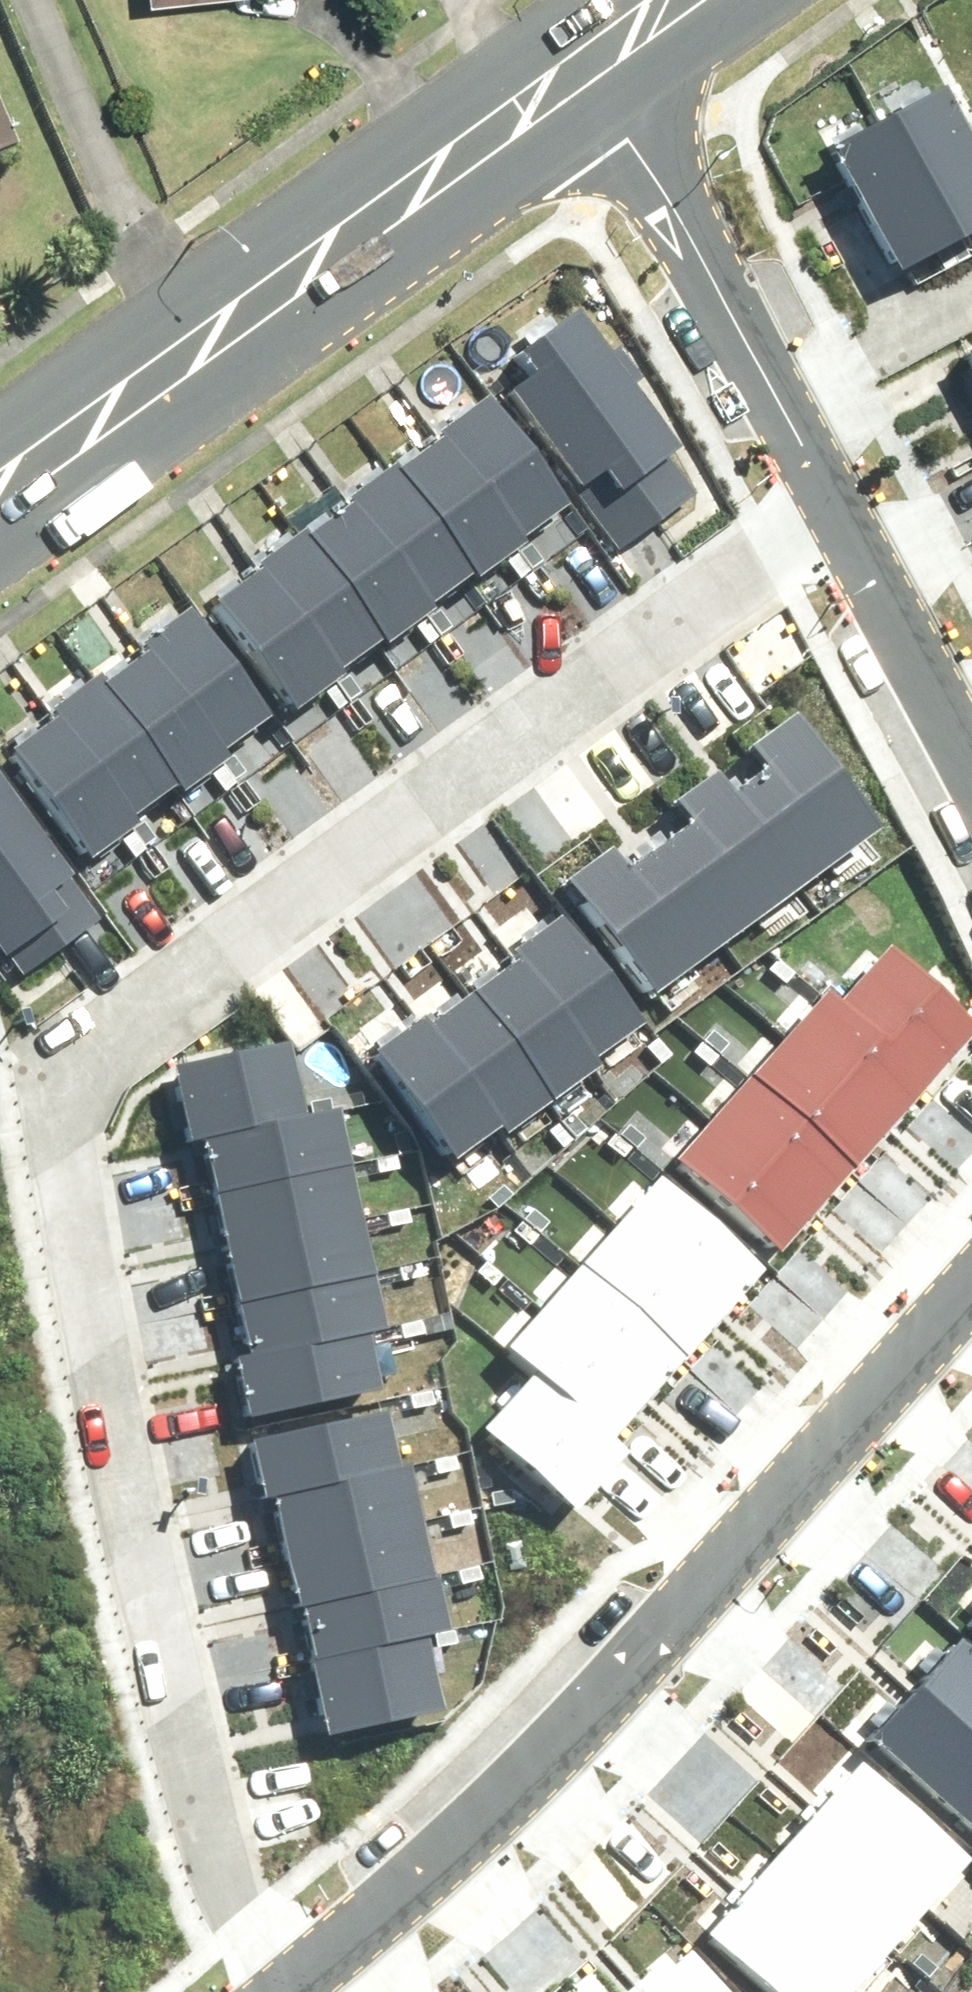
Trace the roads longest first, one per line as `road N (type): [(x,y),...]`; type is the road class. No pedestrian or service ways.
road 1 (residential): [(828,509),(111,1008),(75,1045),(62,1086),(60,1146),(221,1891),(270,1991)]
road 2 (residential): [(971,1286),(533,1753),(407,1879),(275,1991)]
road 3 (secondary): [(0,484),(580,54)]
road 4 (residential): [(580,54),(828,509)]
road 5 (residential): [(828,509),(971,784)]

